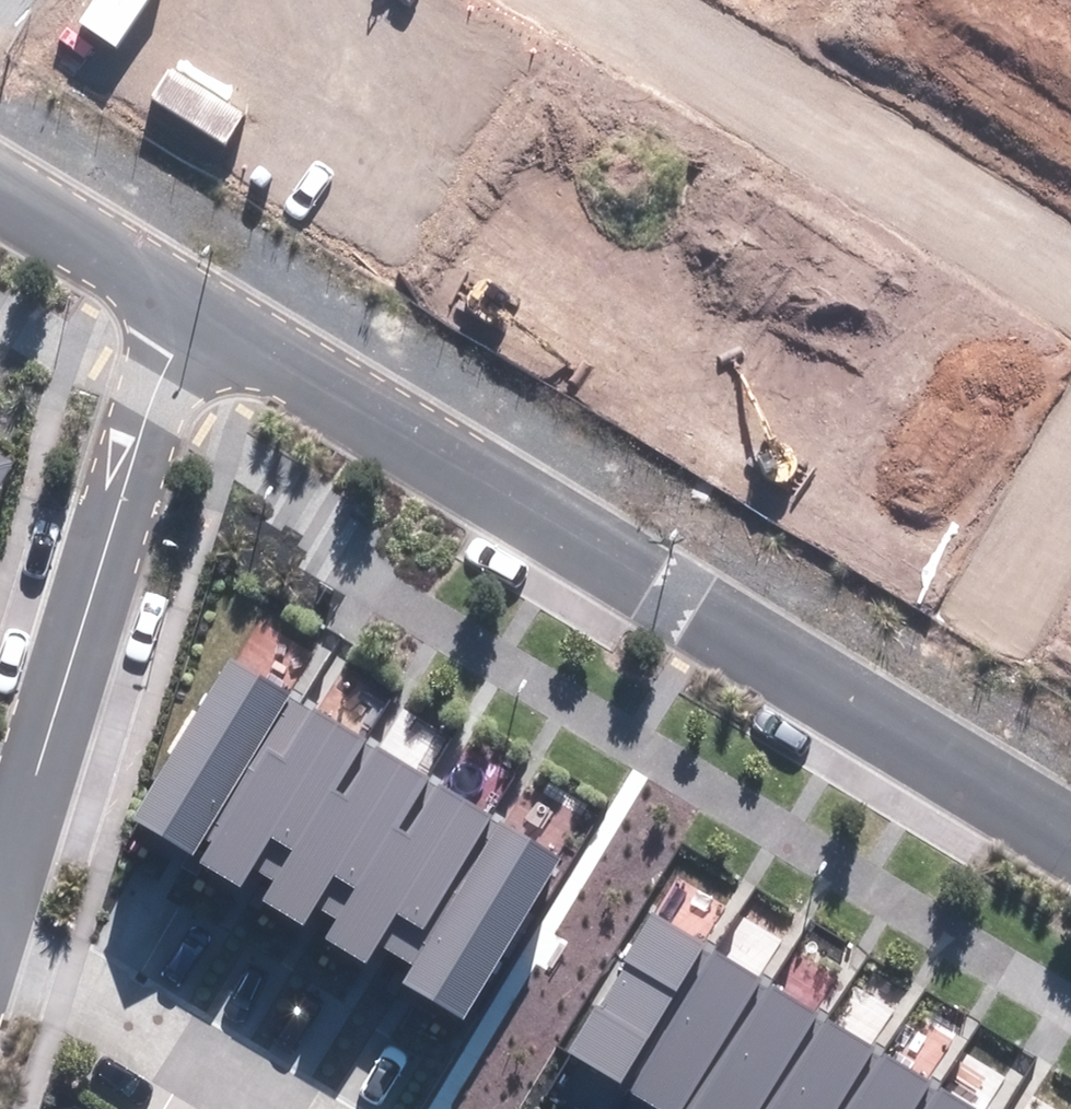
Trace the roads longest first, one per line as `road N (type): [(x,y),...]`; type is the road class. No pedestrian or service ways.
road 1 (residential): [(918,735),(185,292)]
road 2 (residential): [(0,904),(185,292)]
road 3 (residential): [(628,0),(1070,274)]
road 4 (residential): [(273,1108),(0,943)]
road 5 (residential): [(1070,488),(918,735)]
road 6 (residential): [(185,292),(0,179)]
road 7 (residential): [(1070,829),(918,735)]

